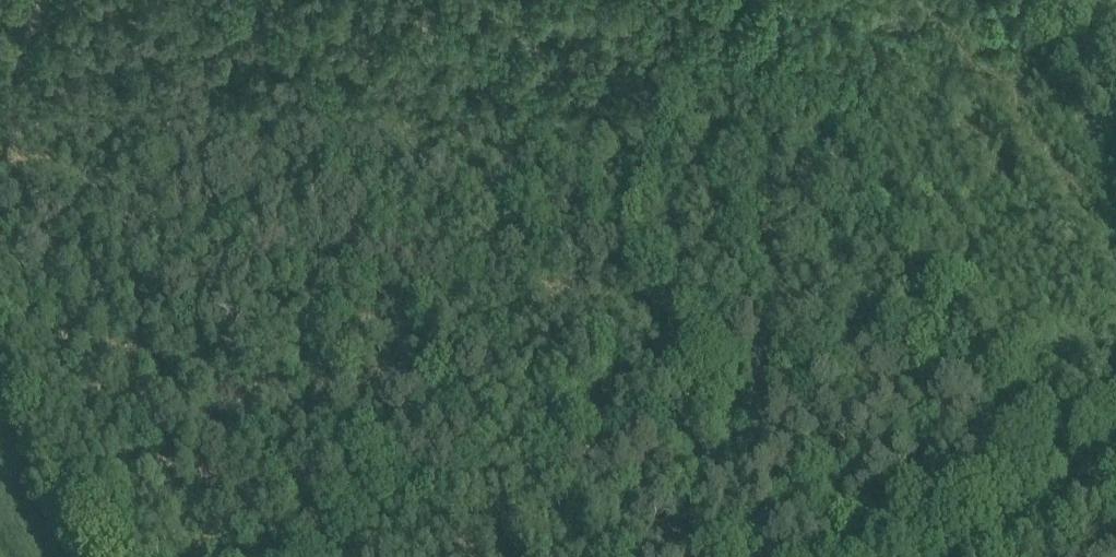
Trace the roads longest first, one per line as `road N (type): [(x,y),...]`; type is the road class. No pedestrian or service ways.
road 1 (track): [(1115,473),(984,556)]

